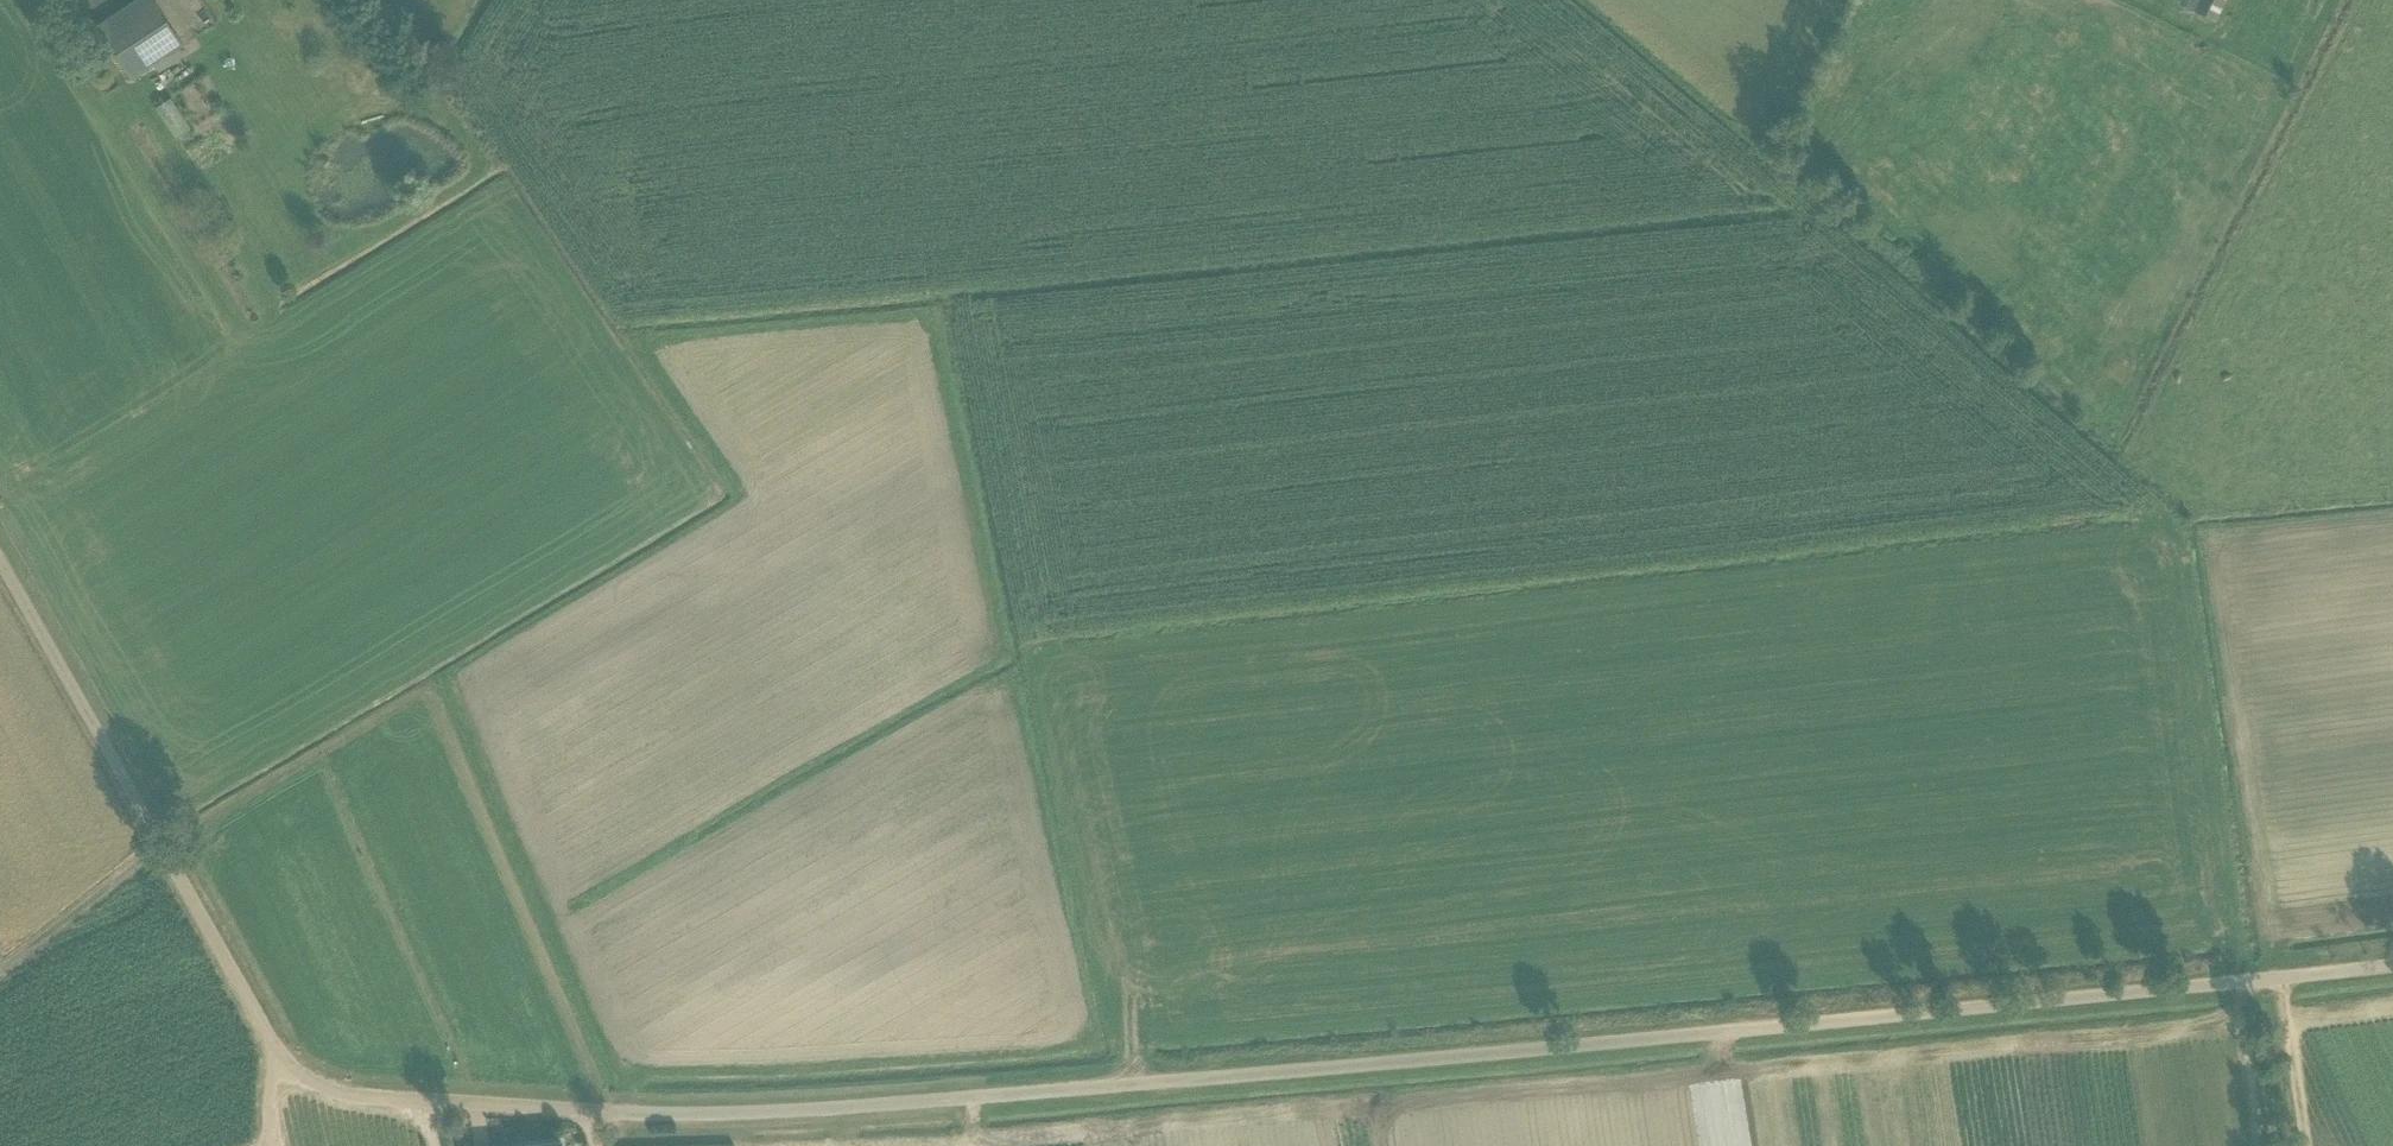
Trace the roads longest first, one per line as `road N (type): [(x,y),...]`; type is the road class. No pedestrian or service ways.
road 1 (track): [(608,1093),(728,1096),(1279,1061),(2392,949)]
road 2 (unclassified): [(608,1093),(281,1084),(188,877),(0,559)]

